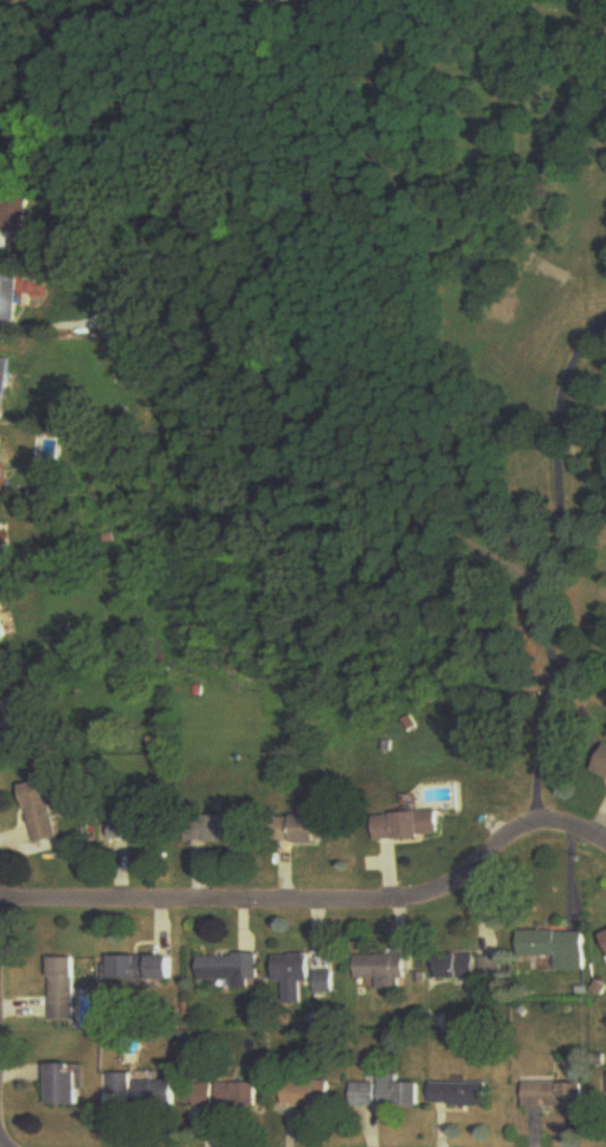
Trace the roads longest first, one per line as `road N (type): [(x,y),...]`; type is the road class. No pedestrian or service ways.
road 1 (residential): [(504,831),(424,891),(396,898),(0,892)]

